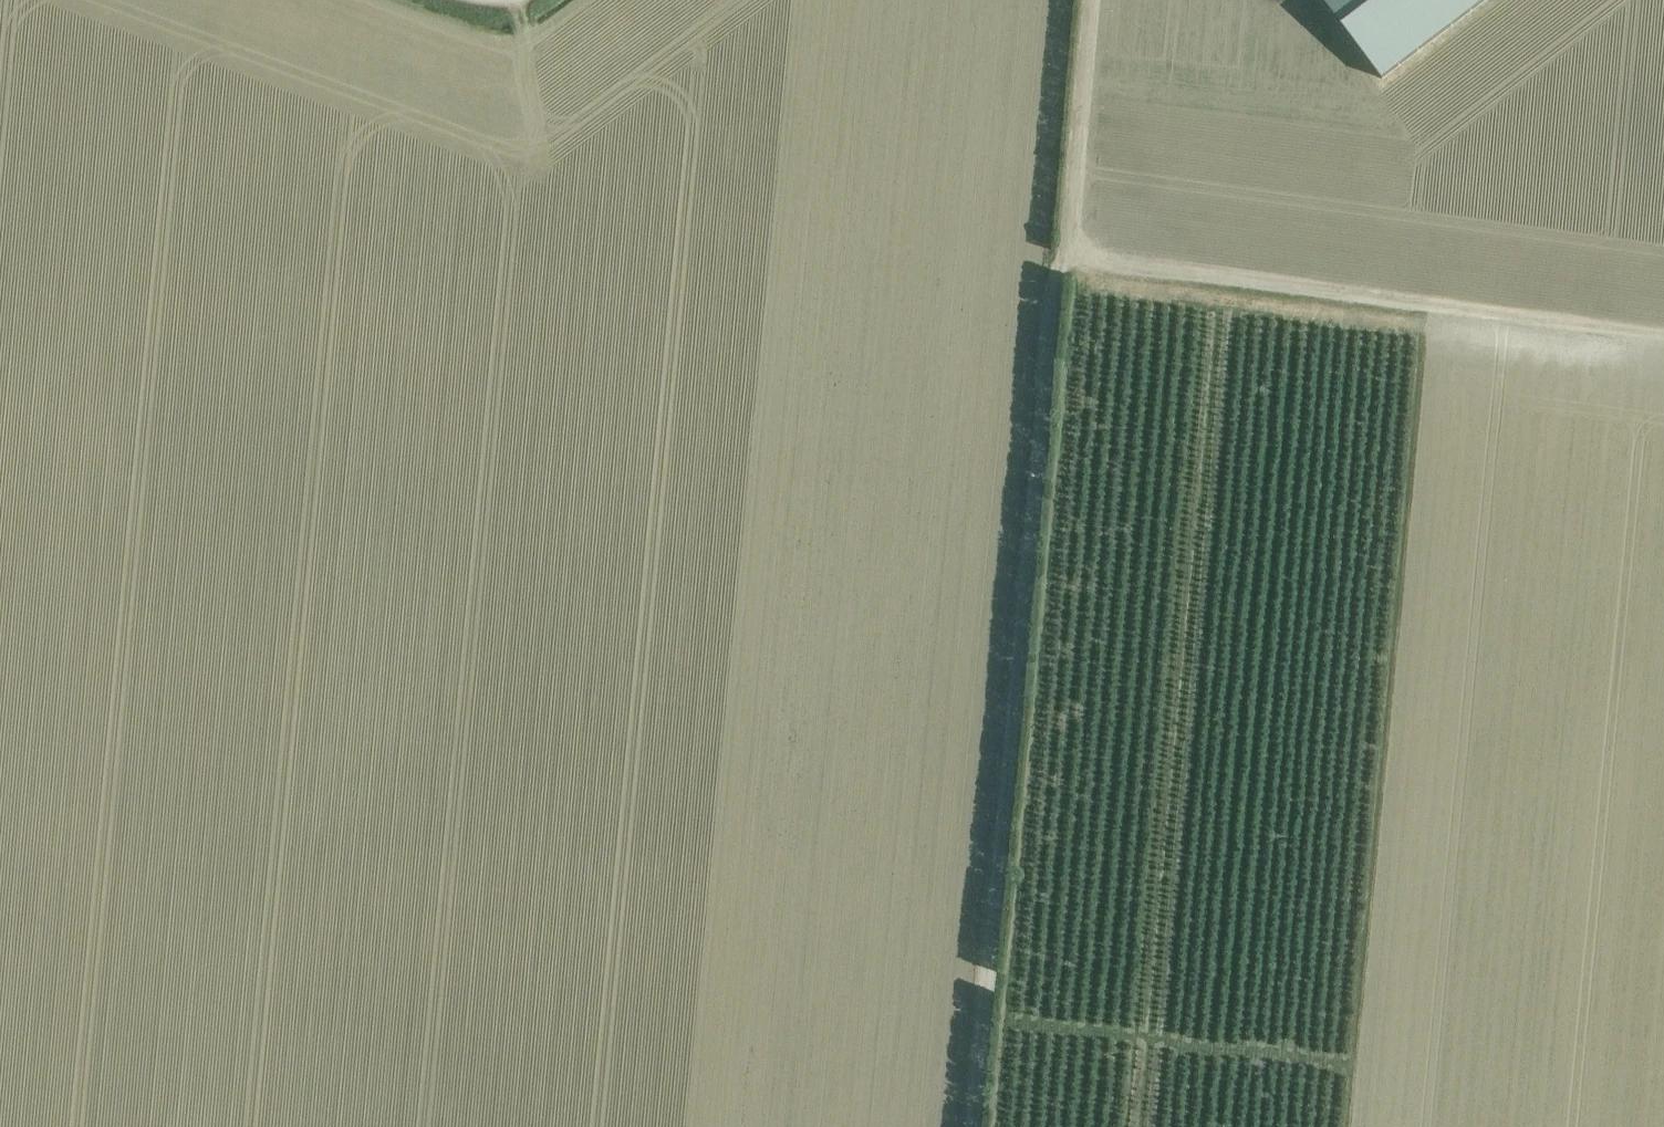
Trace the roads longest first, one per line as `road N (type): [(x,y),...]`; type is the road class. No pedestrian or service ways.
road 1 (track): [(974,1126),(1088,0)]
road 2 (track): [(1061,253),(1663,337)]

